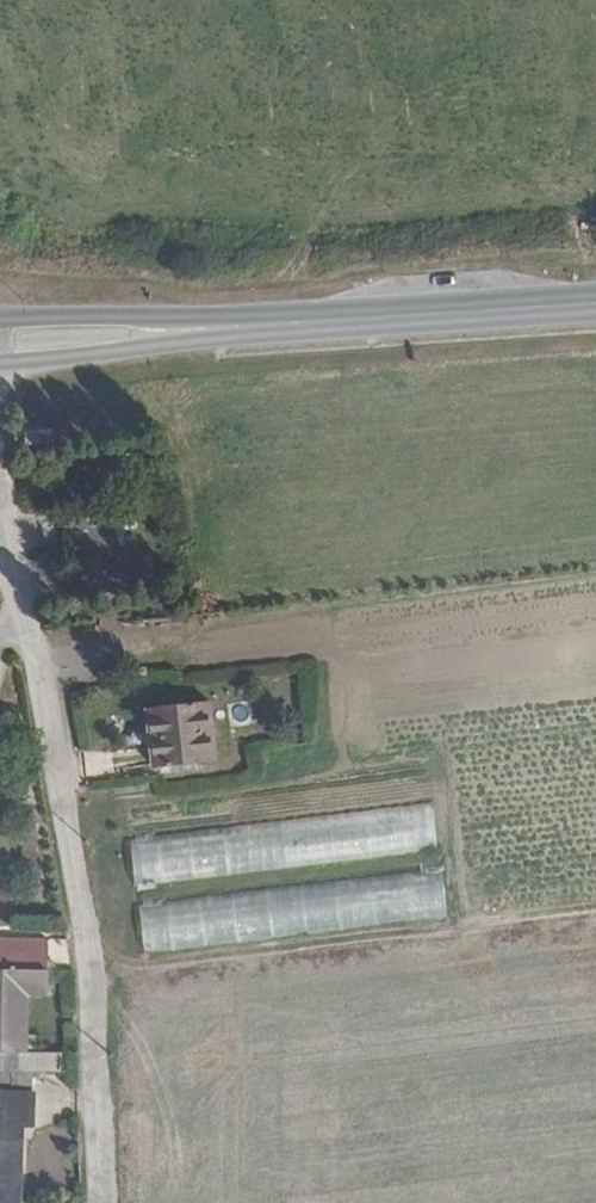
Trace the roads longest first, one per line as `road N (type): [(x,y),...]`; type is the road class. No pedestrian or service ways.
road 1 (track): [(104,1202),(91,929),(32,631)]
road 2 (track): [(97,984),(216,962),(595,915)]
road 3 (tertiary): [(250,326),(595,303)]
road 4 (tertiary): [(0,362),(250,326)]
road 5 (tertiary): [(250,326),(0,321)]
road 6 (unclassified): [(32,631),(0,488)]

